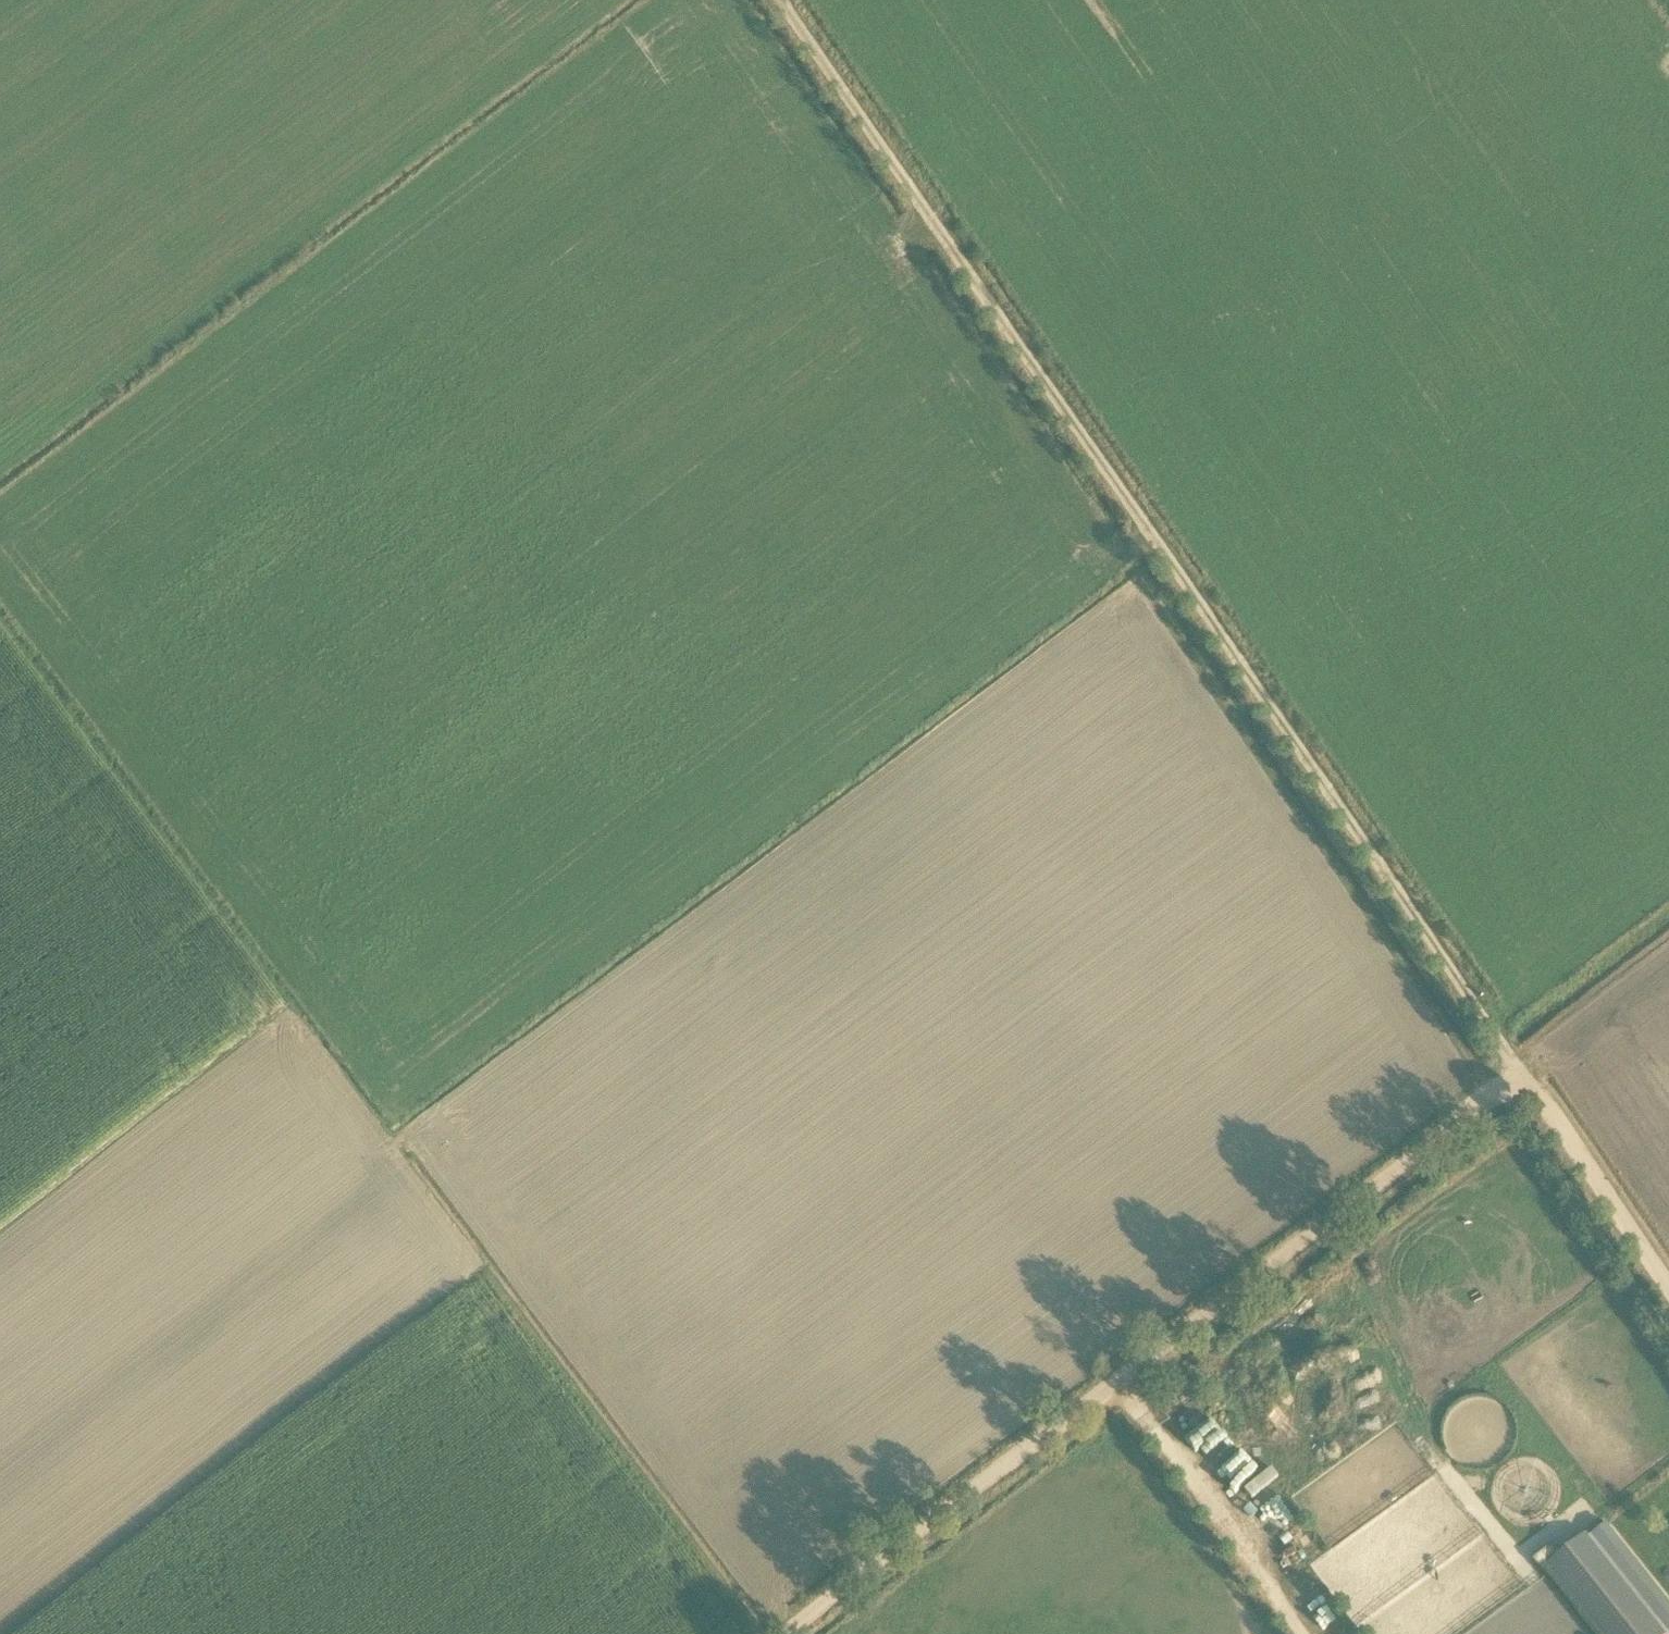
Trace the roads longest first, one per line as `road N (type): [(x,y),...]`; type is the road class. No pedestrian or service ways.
road 1 (track): [(1524,1076),(782,0)]
road 2 (track): [(786,1633),(1524,1076)]
road 3 (track): [(1668,1287),(1524,1076)]

